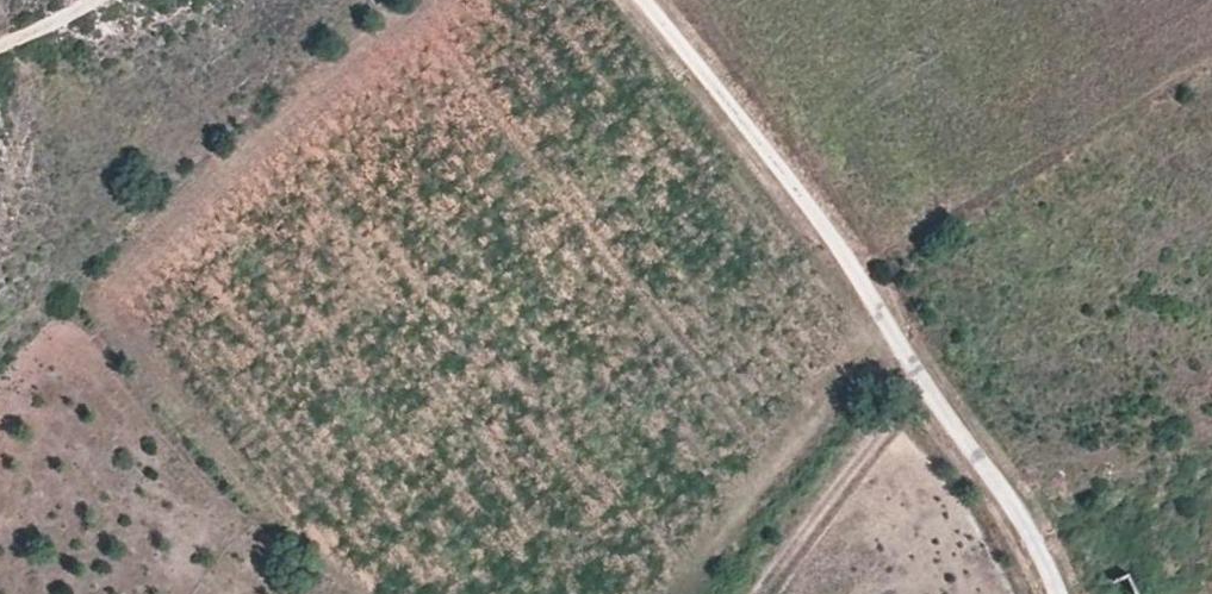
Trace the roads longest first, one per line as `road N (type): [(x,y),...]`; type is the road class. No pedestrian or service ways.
road 1 (track): [(1062,593),(1011,495),(935,396),(850,256),(652,0)]

